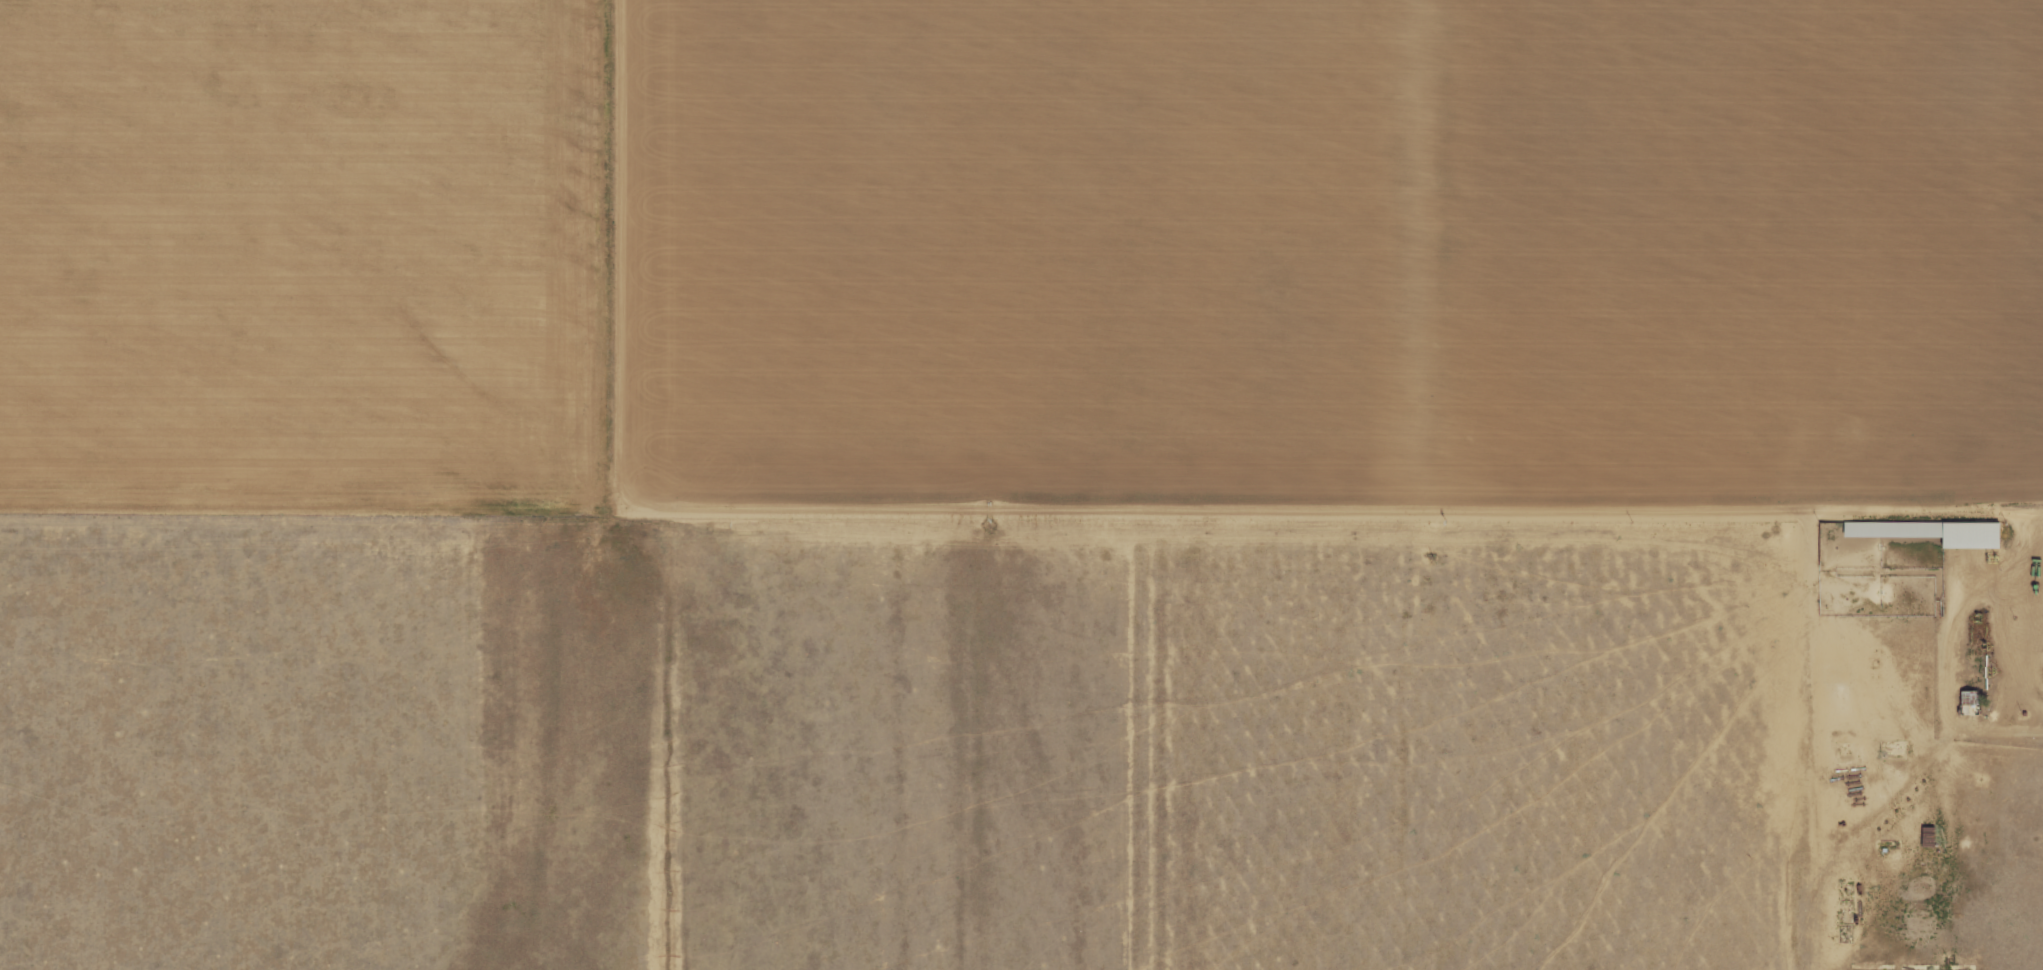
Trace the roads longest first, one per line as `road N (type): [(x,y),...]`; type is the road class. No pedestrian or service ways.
road 1 (track): [(0,617),(2042,627)]
road 2 (track): [(575,622),(588,0)]

